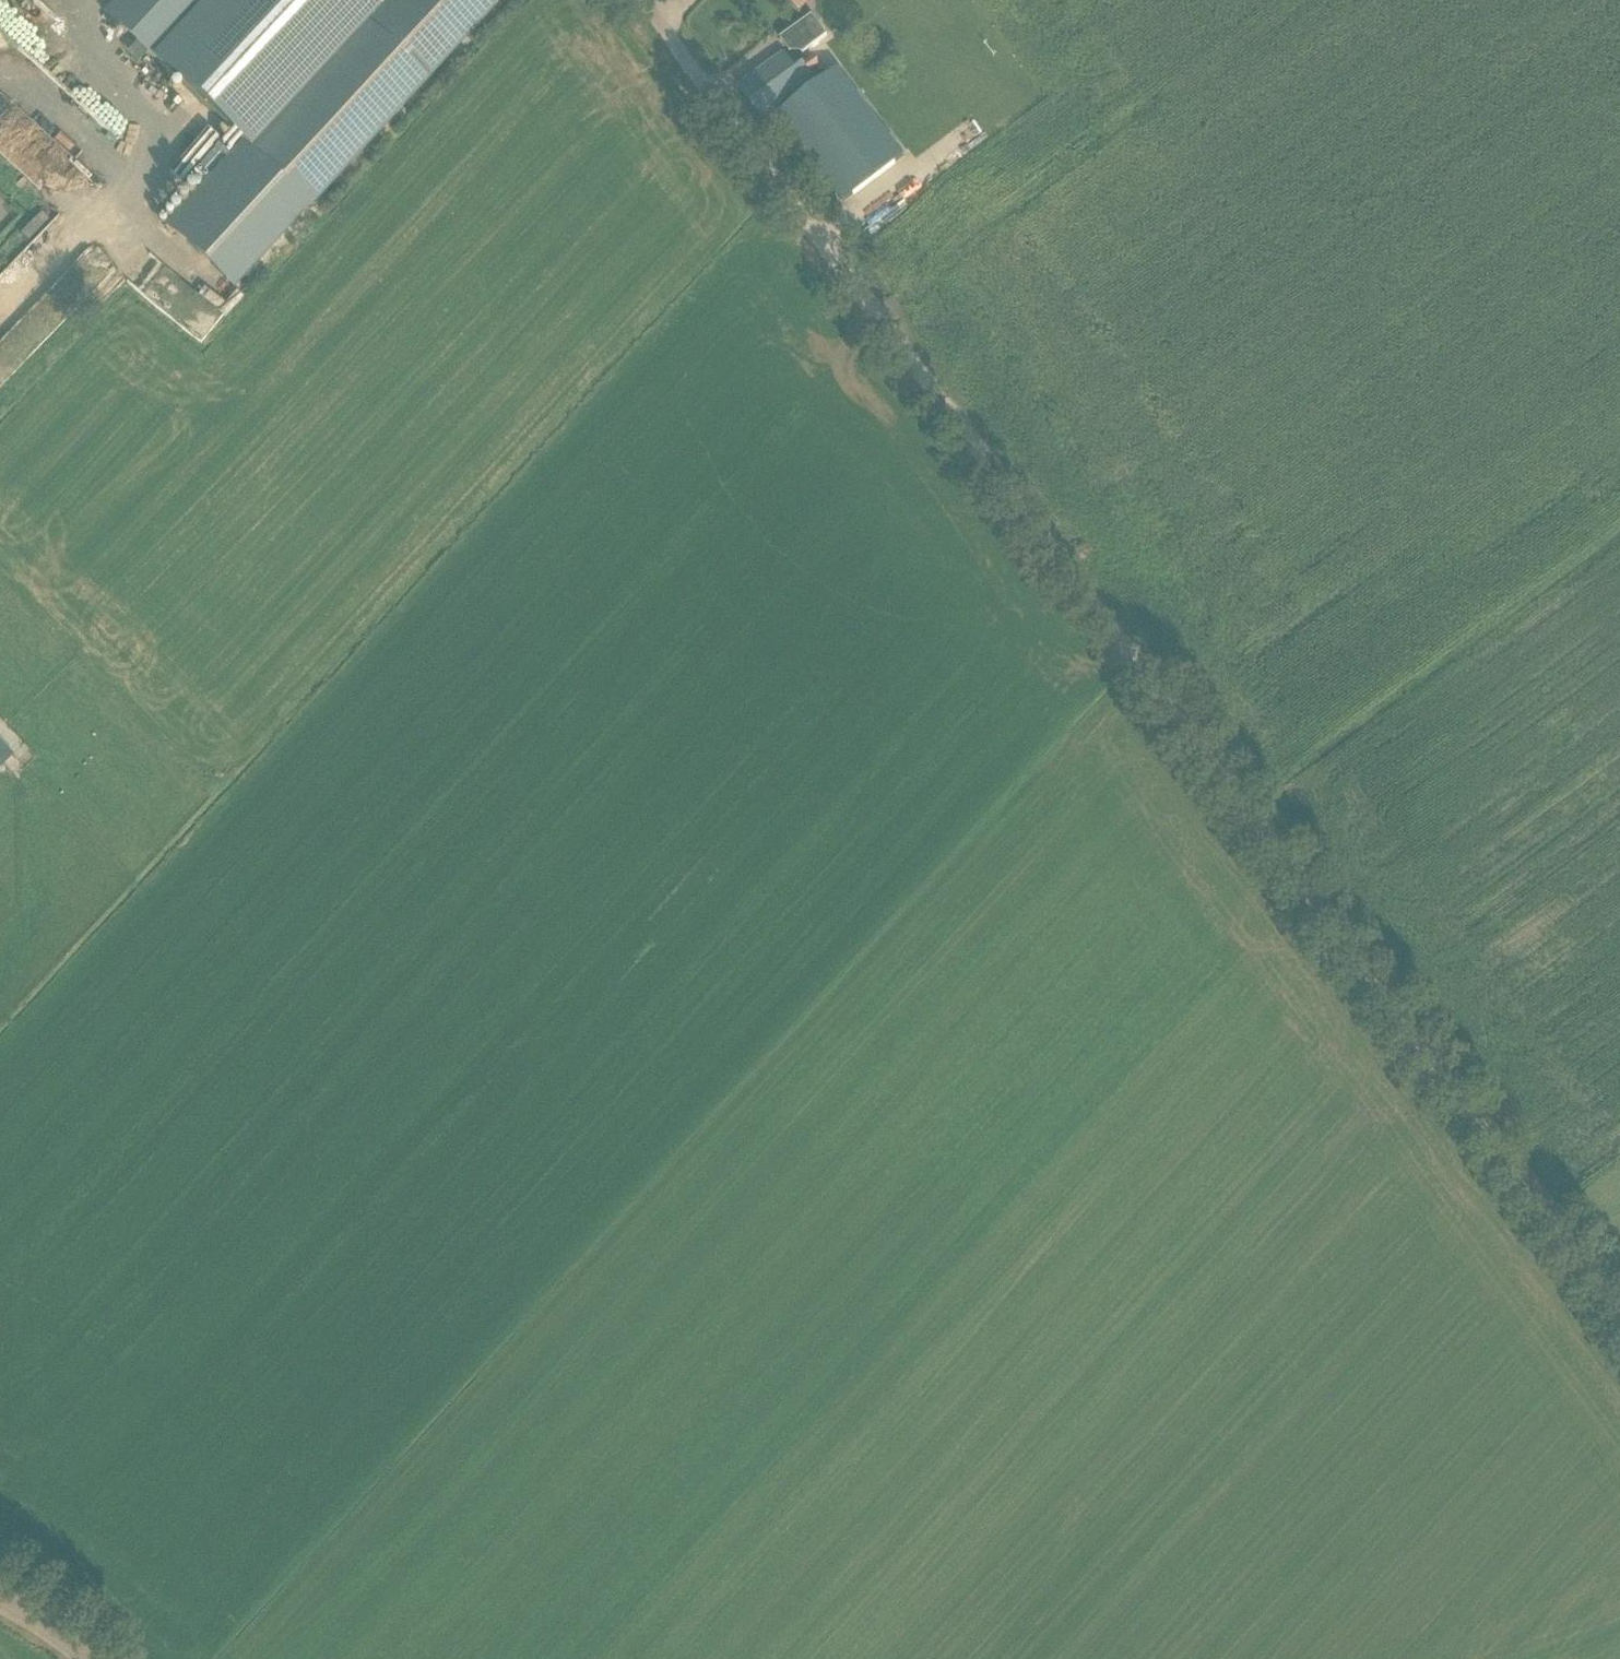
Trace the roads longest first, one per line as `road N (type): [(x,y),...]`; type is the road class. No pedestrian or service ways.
road 1 (track): [(719,109),(1619,1325)]
road 2 (unclassified): [(719,109),(644,0)]

